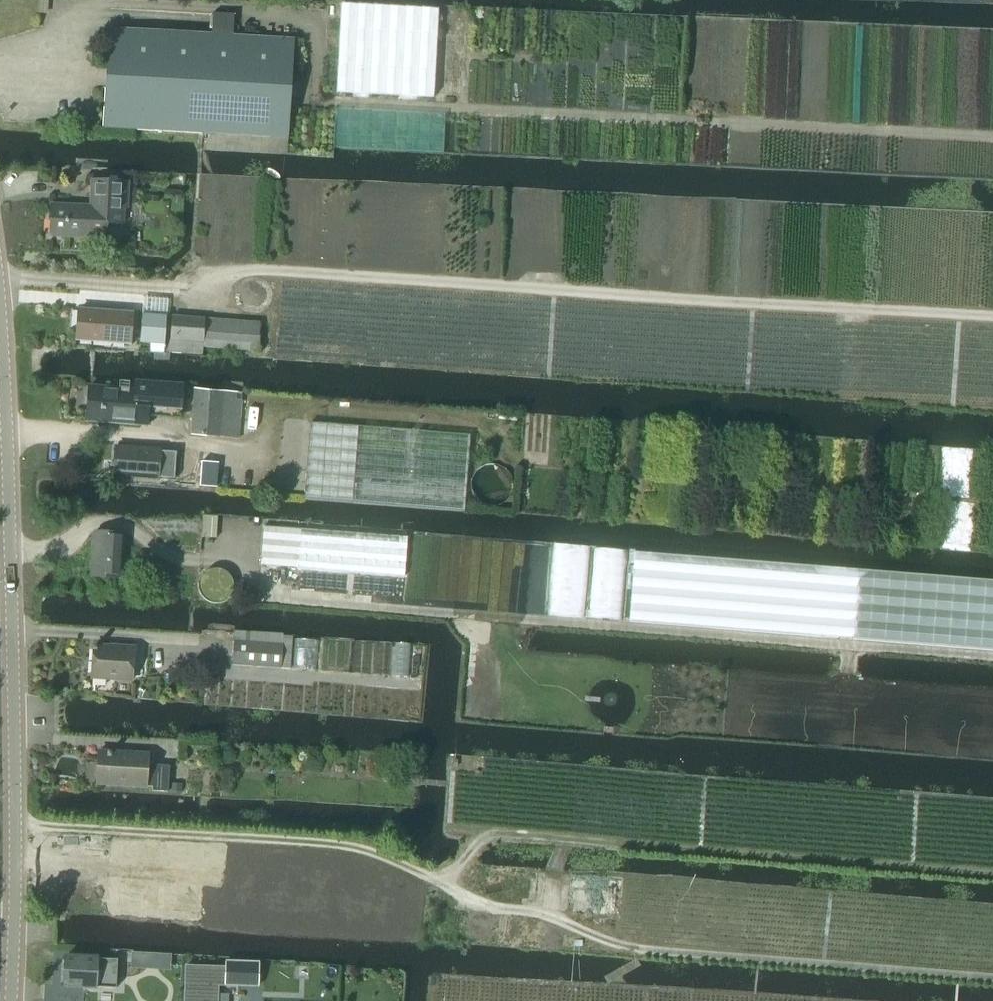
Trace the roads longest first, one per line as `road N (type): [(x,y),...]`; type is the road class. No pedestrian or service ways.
road 1 (tertiary): [(11,1000),(0,375)]

